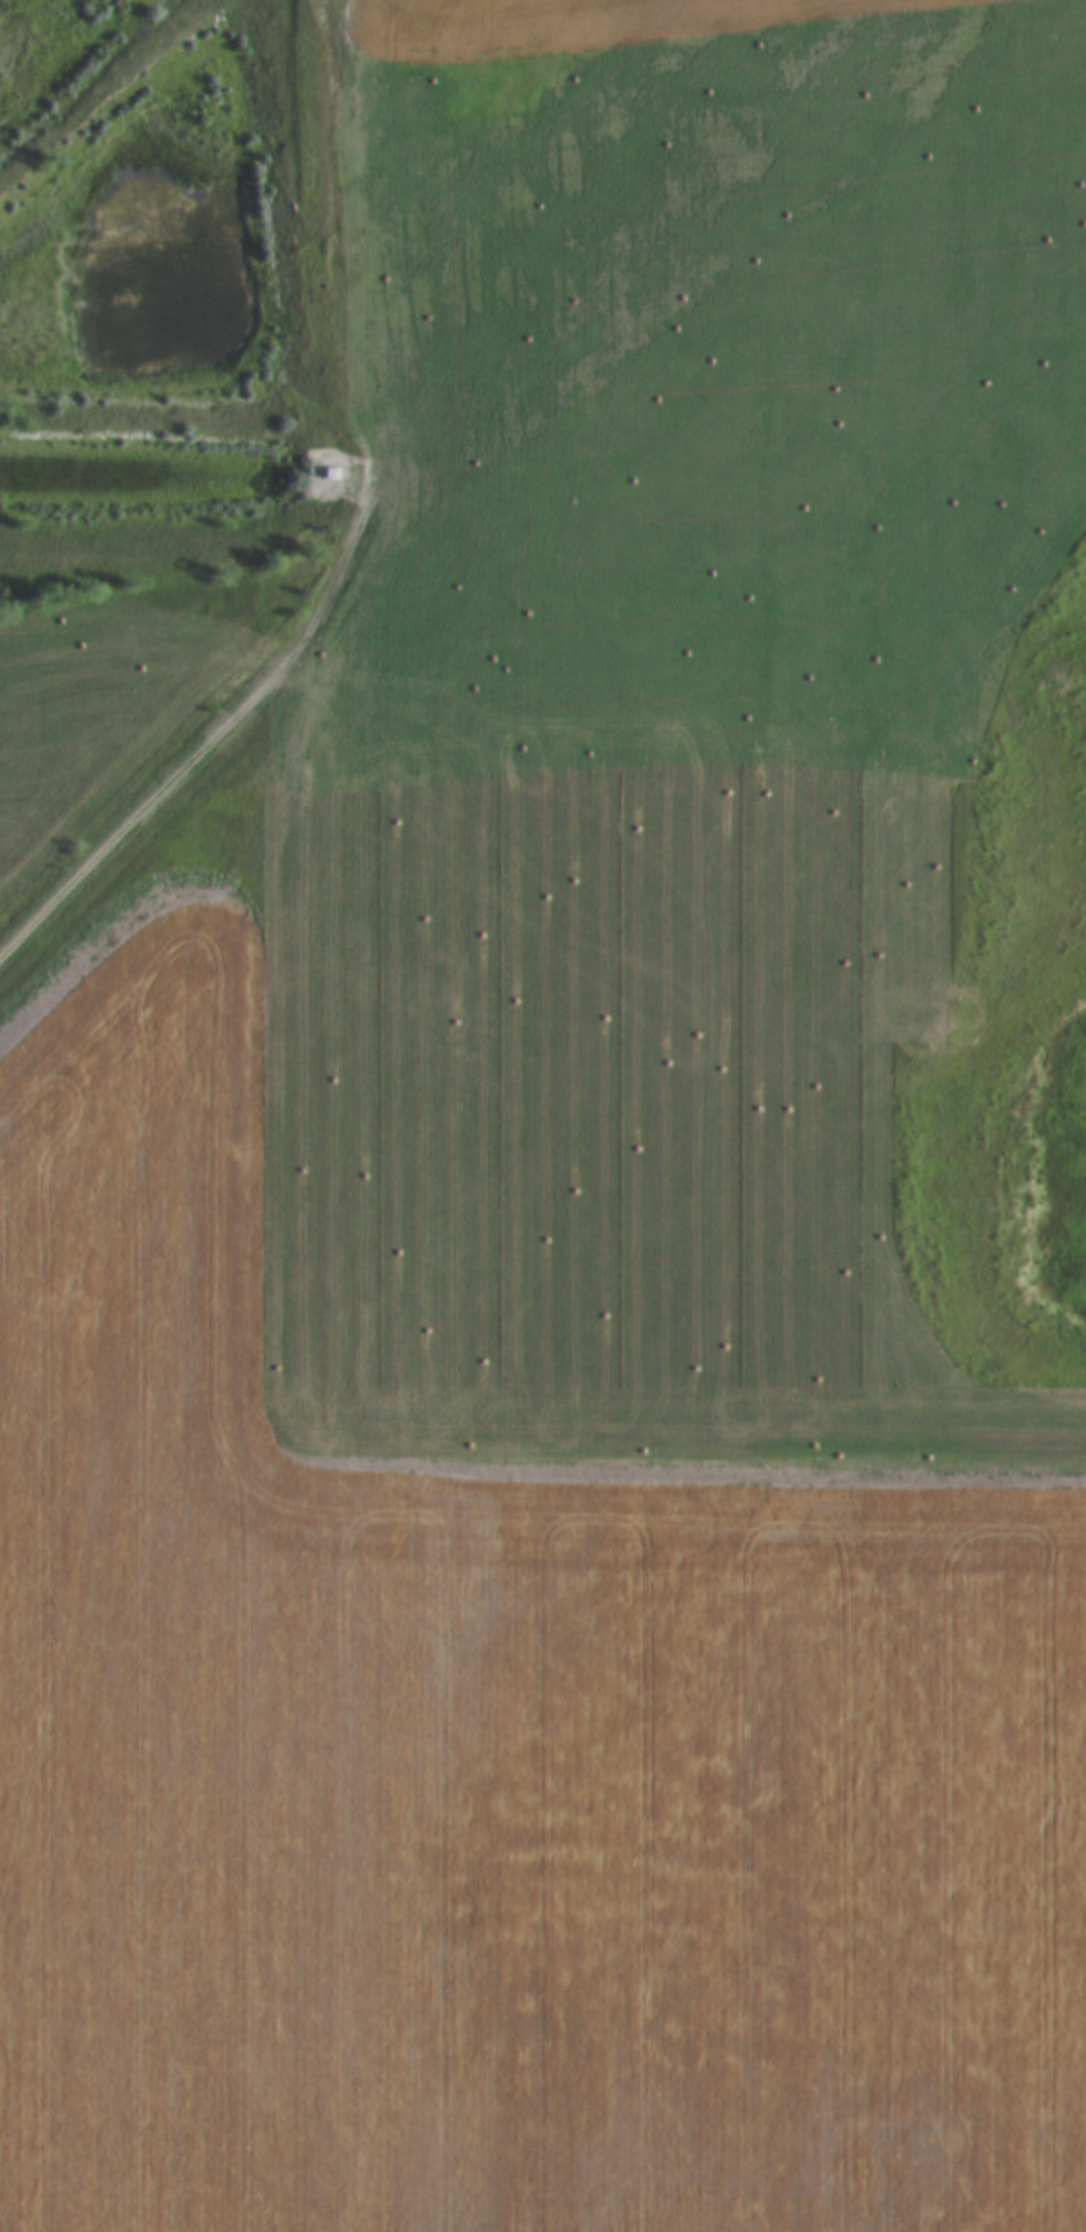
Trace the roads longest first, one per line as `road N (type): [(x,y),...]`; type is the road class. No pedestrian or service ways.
road 1 (track): [(339,593),(296,720),(295,882),(314,950),(356,996),(417,1022),(1085,1111)]
road 2 (track): [(351,0),(351,108),(382,434),(368,535),(311,635),(0,951)]

